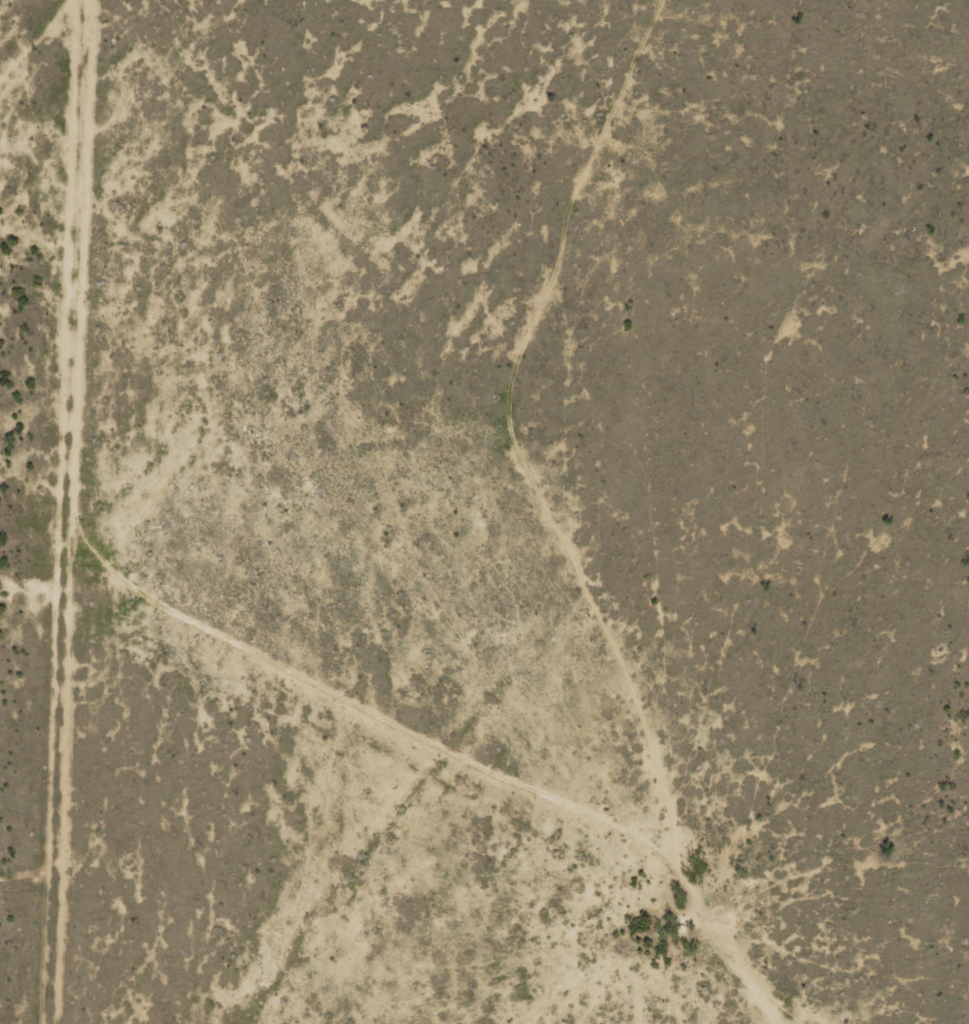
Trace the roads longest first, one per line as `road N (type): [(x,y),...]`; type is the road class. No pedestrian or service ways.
road 1 (track): [(0,120),(84,38),(109,33),(485,406),(530,476),(746,1023)]

